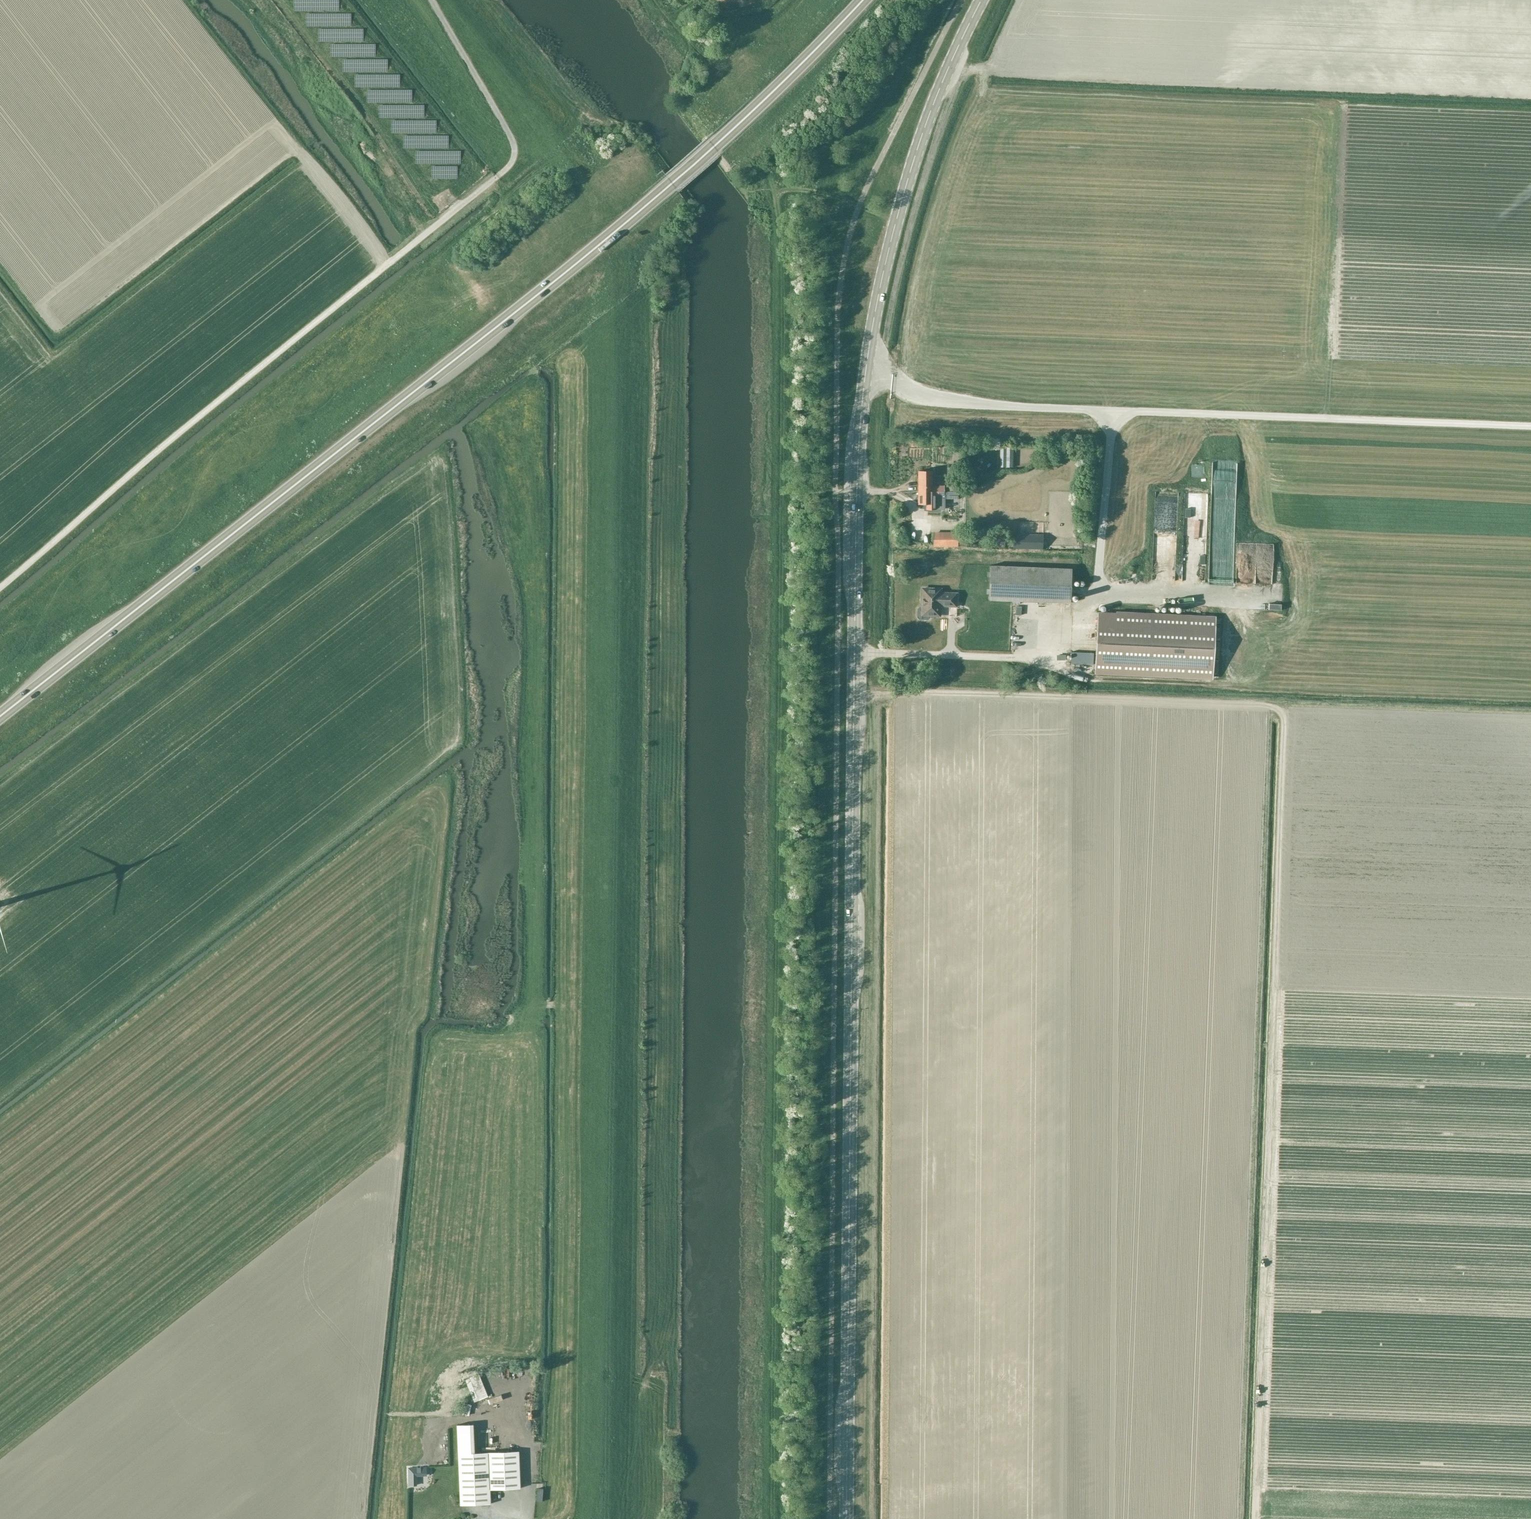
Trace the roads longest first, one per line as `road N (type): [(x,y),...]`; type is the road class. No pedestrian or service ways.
road 1 (secondary): [(847,1518),(863,397),(879,293),(917,146),(981,0)]
road 2 (trunk): [(0,715),(603,242),(864,0)]

